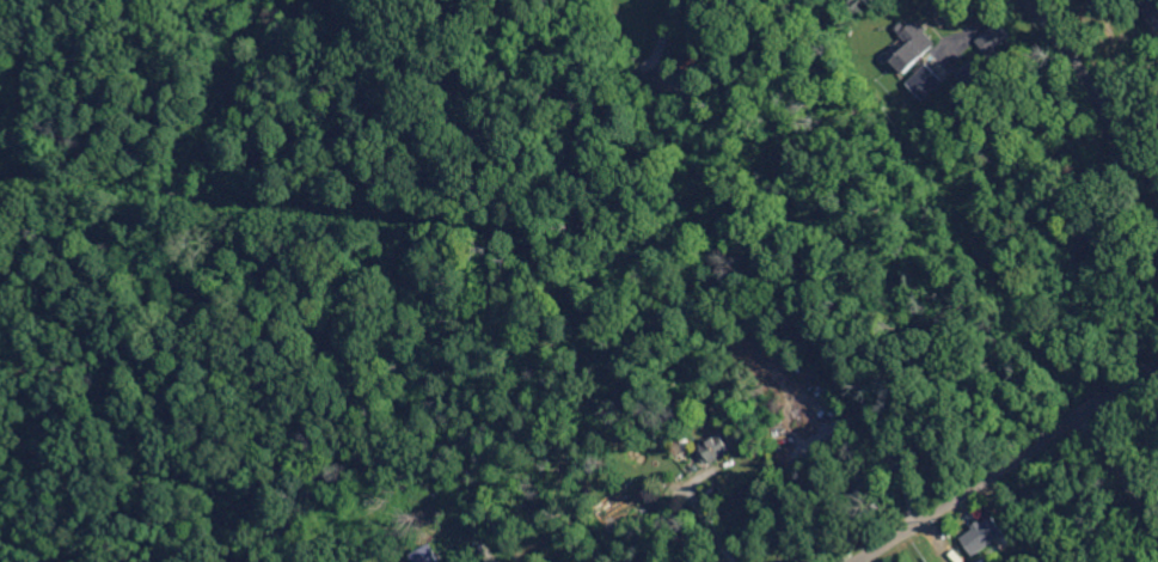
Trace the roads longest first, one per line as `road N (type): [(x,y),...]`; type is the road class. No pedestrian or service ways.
road 1 (residential): [(855,561),(1157,359)]
road 2 (residential): [(1031,0),(1157,190)]

